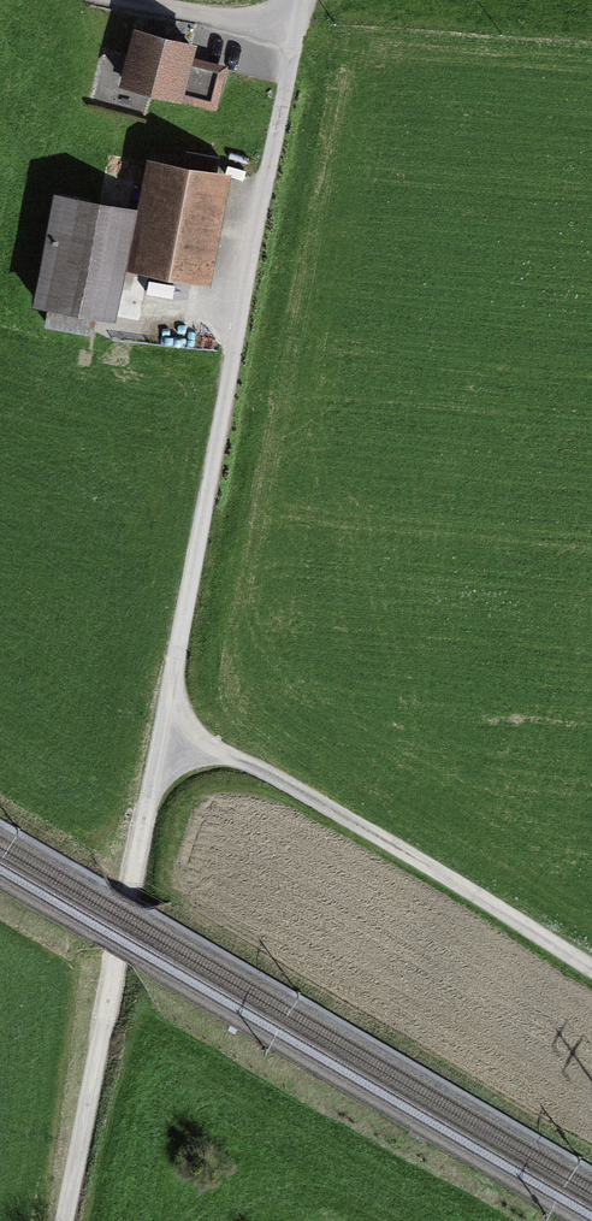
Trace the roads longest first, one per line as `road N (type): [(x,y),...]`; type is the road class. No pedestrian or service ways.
road 1 (track): [(296,0),(163,723)]
road 2 (track): [(163,723),(65,1220)]
road 3 (track): [(163,723),(591,969)]
road 4 (track): [(286,38),(127,0)]

